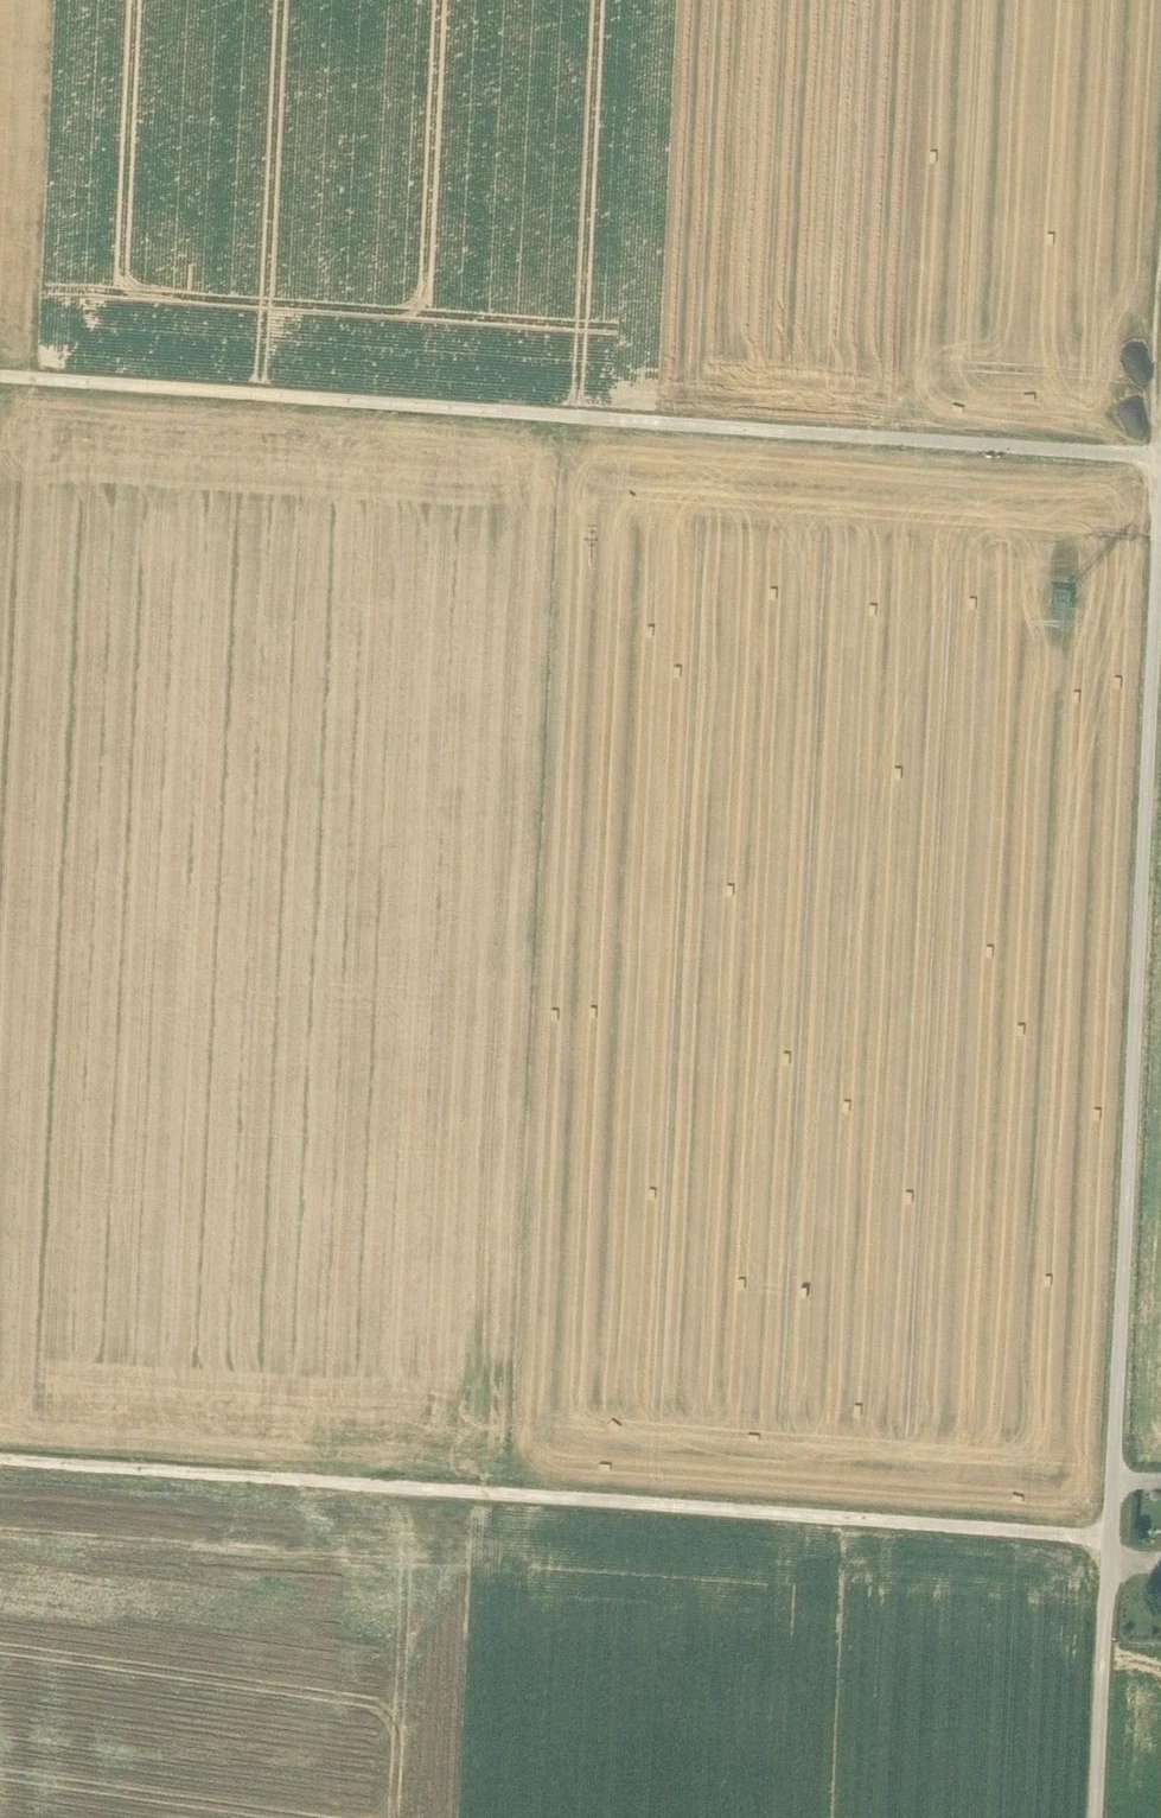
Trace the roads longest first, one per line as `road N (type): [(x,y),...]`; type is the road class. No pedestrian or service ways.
road 1 (track): [(1094,1817),(1160,478)]
road 2 (track): [(1160,460),(0,376)]
road 3 (track): [(1108,1542),(0,1463)]

